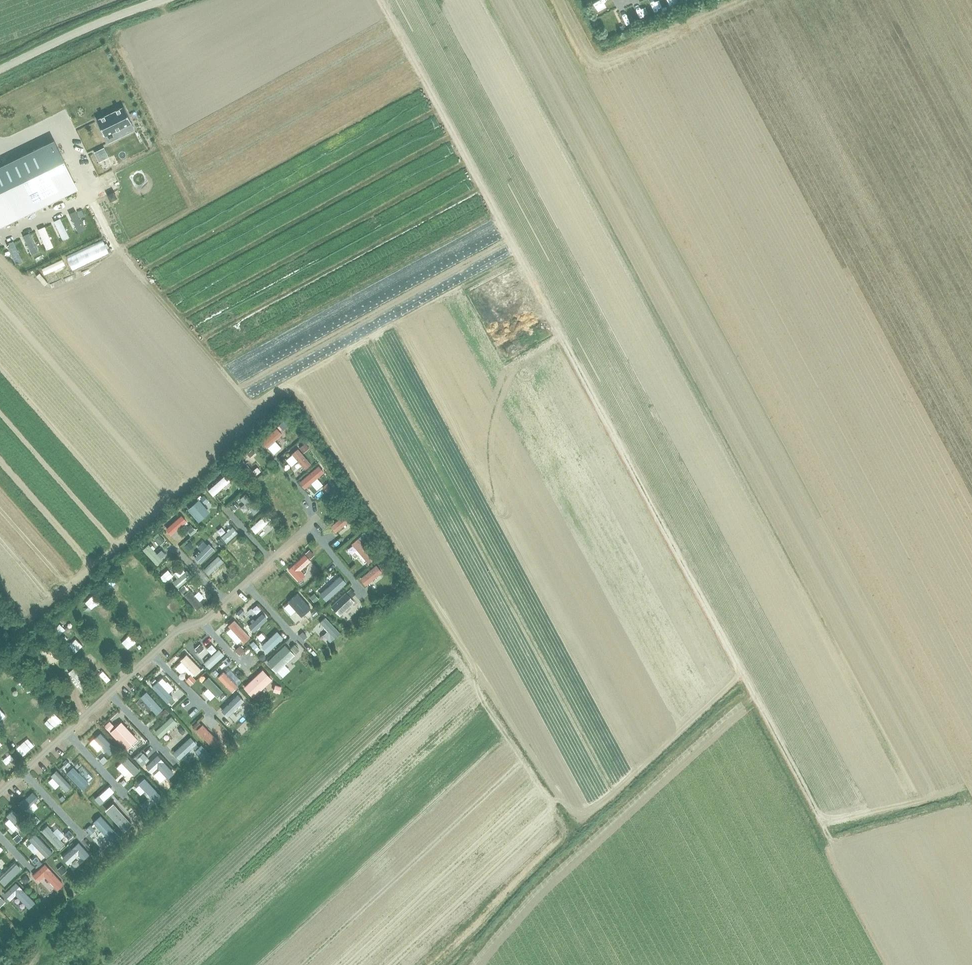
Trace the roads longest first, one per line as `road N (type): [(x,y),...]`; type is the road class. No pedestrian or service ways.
road 1 (track): [(379,0),(830,842)]
road 2 (unclassified): [(166,0),(0,73)]

